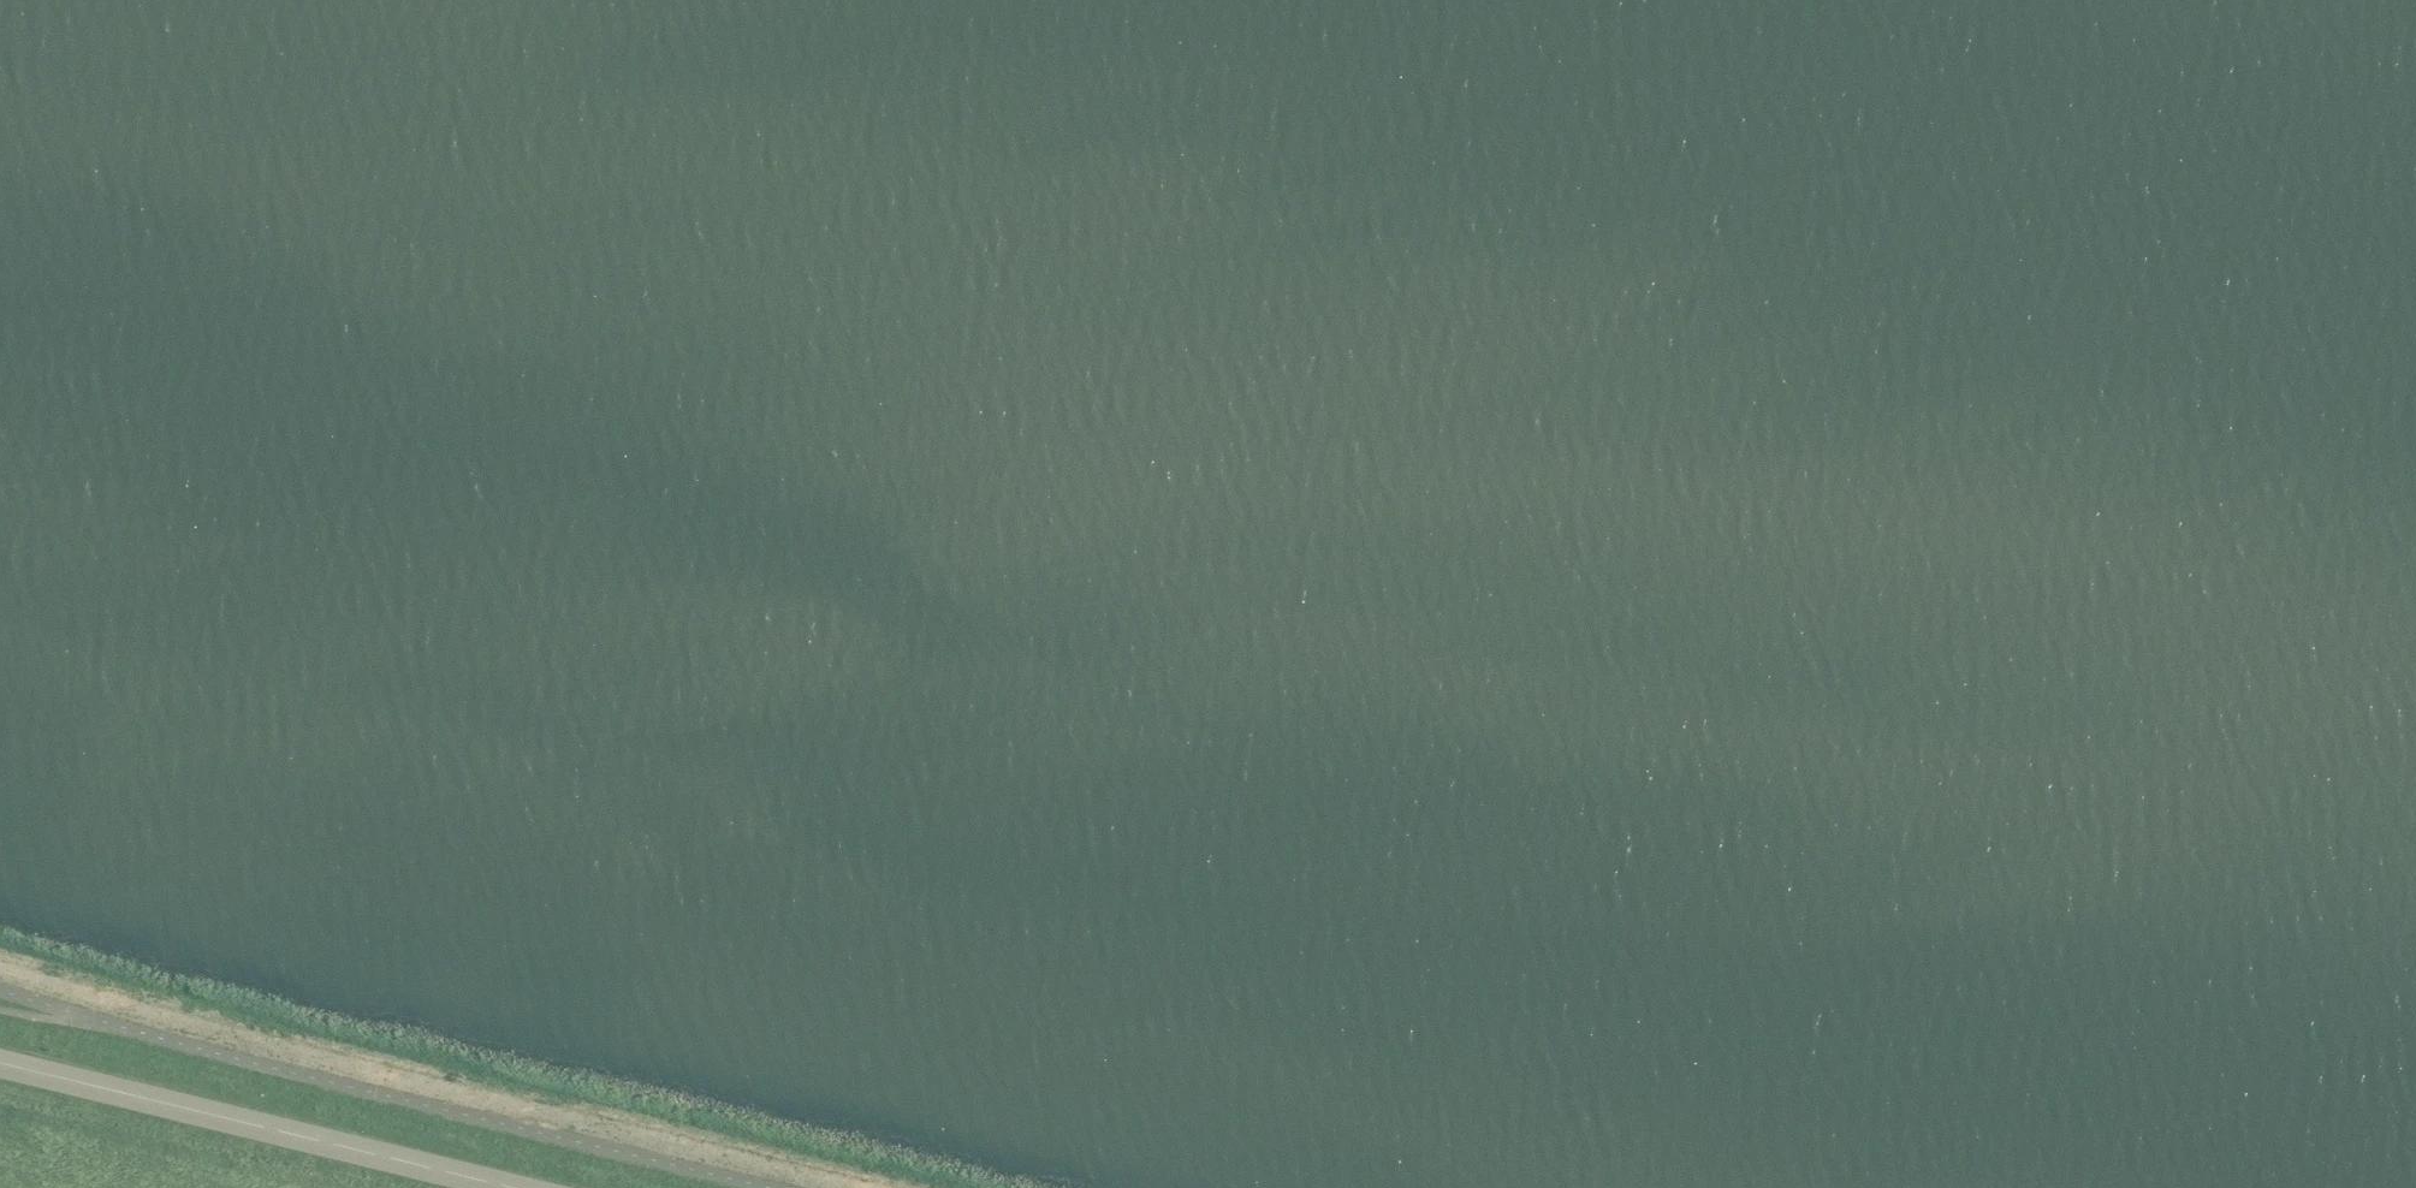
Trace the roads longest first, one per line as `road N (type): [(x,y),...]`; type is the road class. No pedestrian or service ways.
road 1 (tertiary): [(531,1187),(0,1061)]

